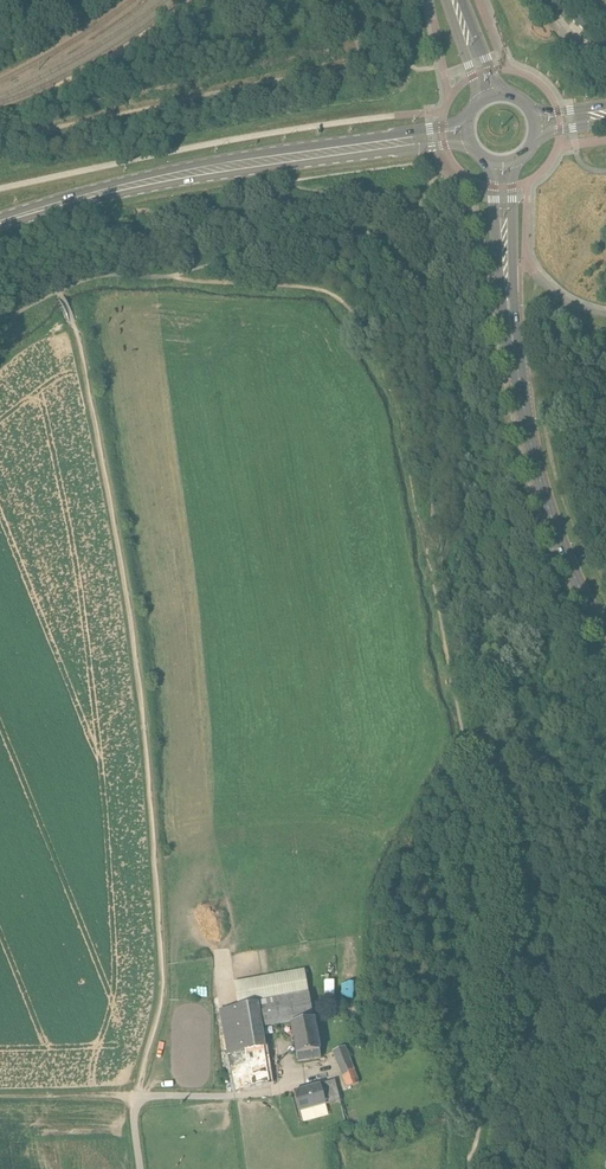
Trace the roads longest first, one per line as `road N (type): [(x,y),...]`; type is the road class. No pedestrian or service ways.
road 1 (tertiary): [(605,643),(556,532),(527,426),(501,163)]
road 2 (secondary): [(0,222),(190,173),(467,133)]
road 3 (track): [(0,1101),(135,1100)]

